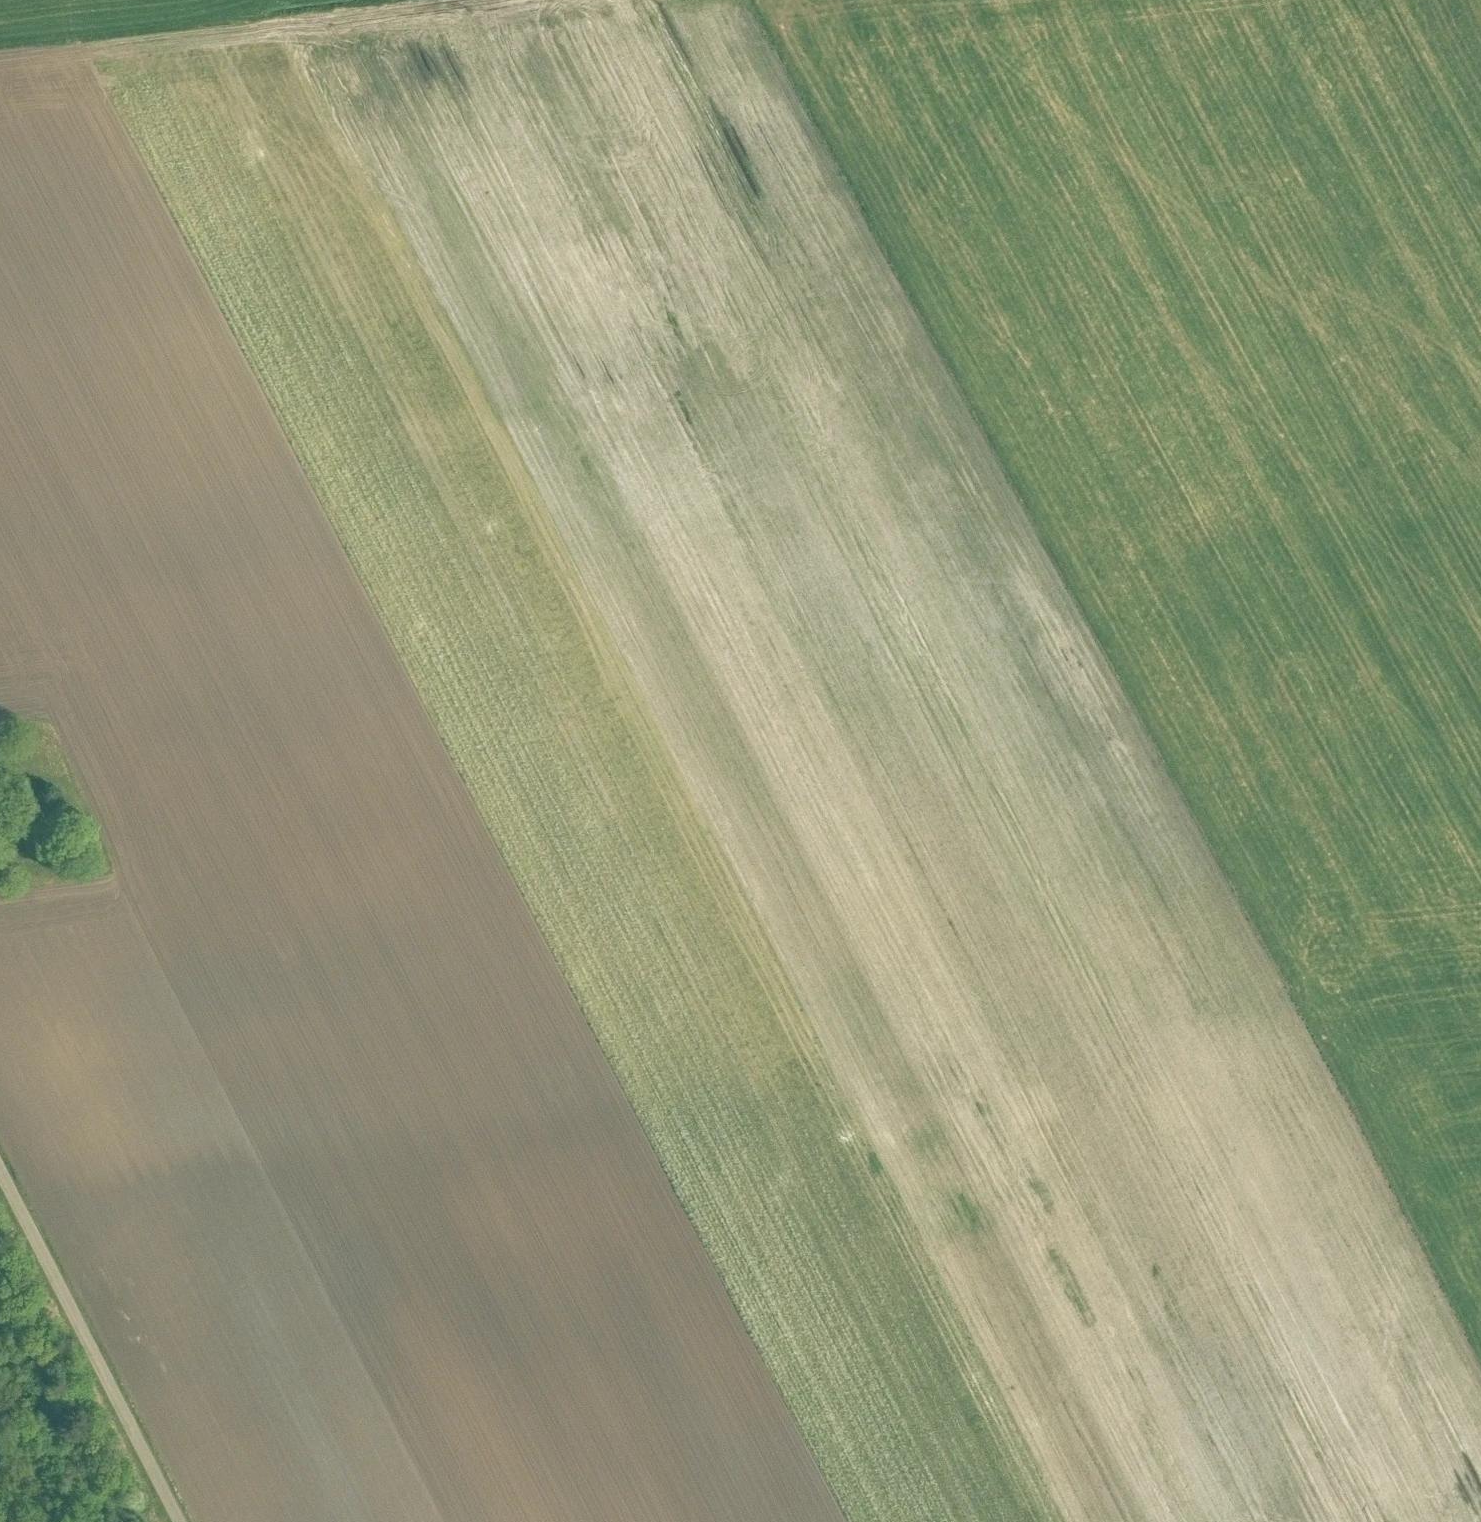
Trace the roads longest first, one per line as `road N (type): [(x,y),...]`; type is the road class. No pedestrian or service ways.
road 1 (unclassified): [(0,1170),(179,1521)]

